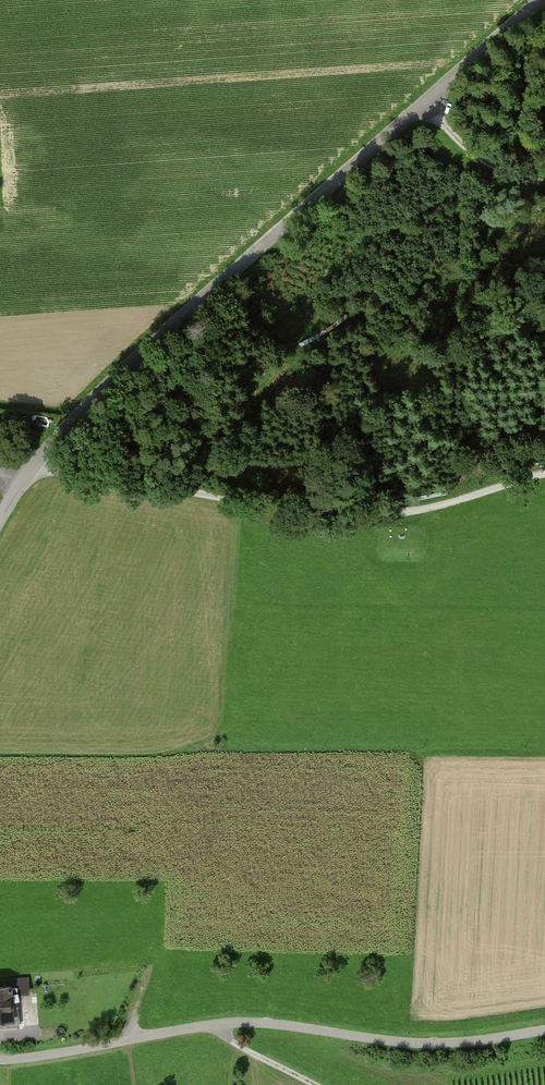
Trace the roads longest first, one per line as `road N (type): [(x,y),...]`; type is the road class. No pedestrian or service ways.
road 1 (unclassified): [(0,517),(32,468),(133,361),(539,0)]
road 2 (unclassified): [(0,1060),(217,1024),(429,1044),(544,1031)]
road 3 (track): [(32,468),(378,515),(544,474)]
road 4 (track): [(0,751),(154,751),(225,732),(236,499)]
road 5 (track): [(544,182),(486,161),(424,102)]

